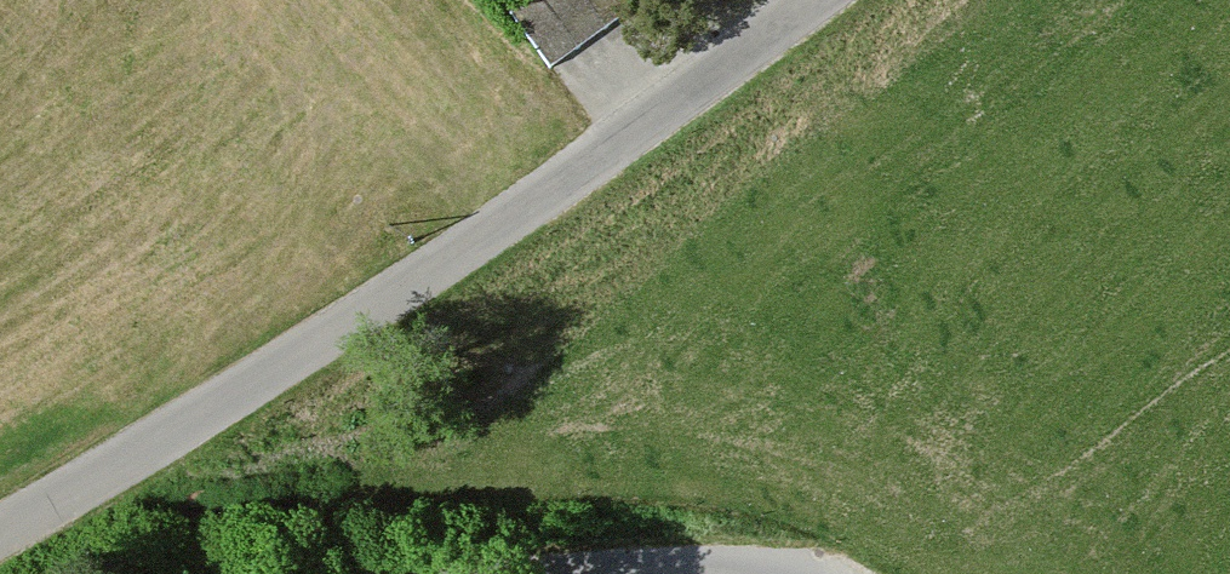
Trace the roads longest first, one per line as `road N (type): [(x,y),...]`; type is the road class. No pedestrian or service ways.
road 1 (unclassified): [(0,534),(242,404),(821,0)]
road 2 (unclassified): [(752,573),(567,573)]

